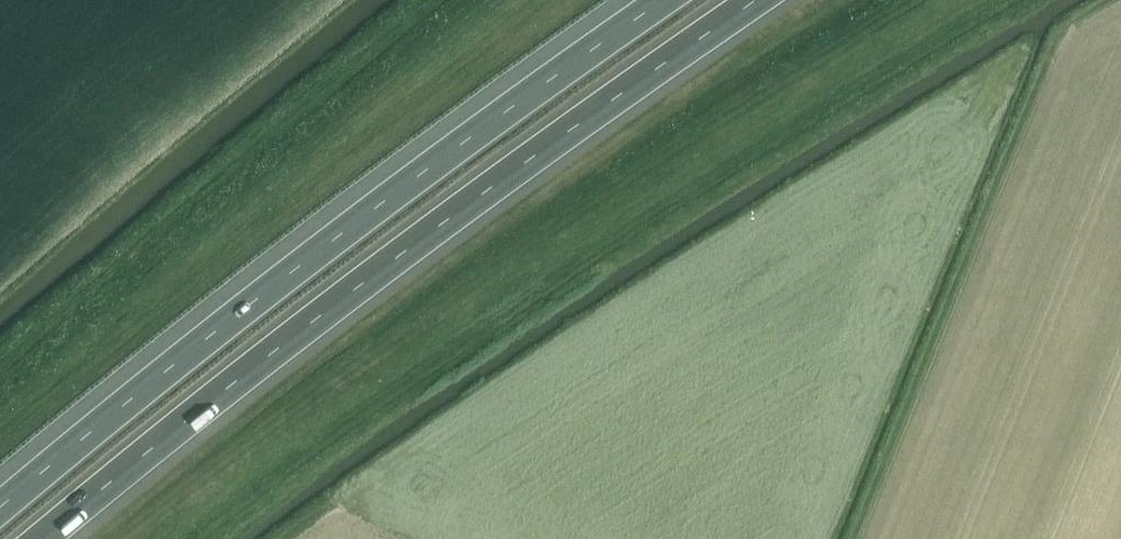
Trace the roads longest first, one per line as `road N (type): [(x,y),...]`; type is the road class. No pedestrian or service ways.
road 1 (motorway): [(43,538),(359,287),(758,0)]
road 2 (motorway): [(666,0),(378,208),(0,509)]

